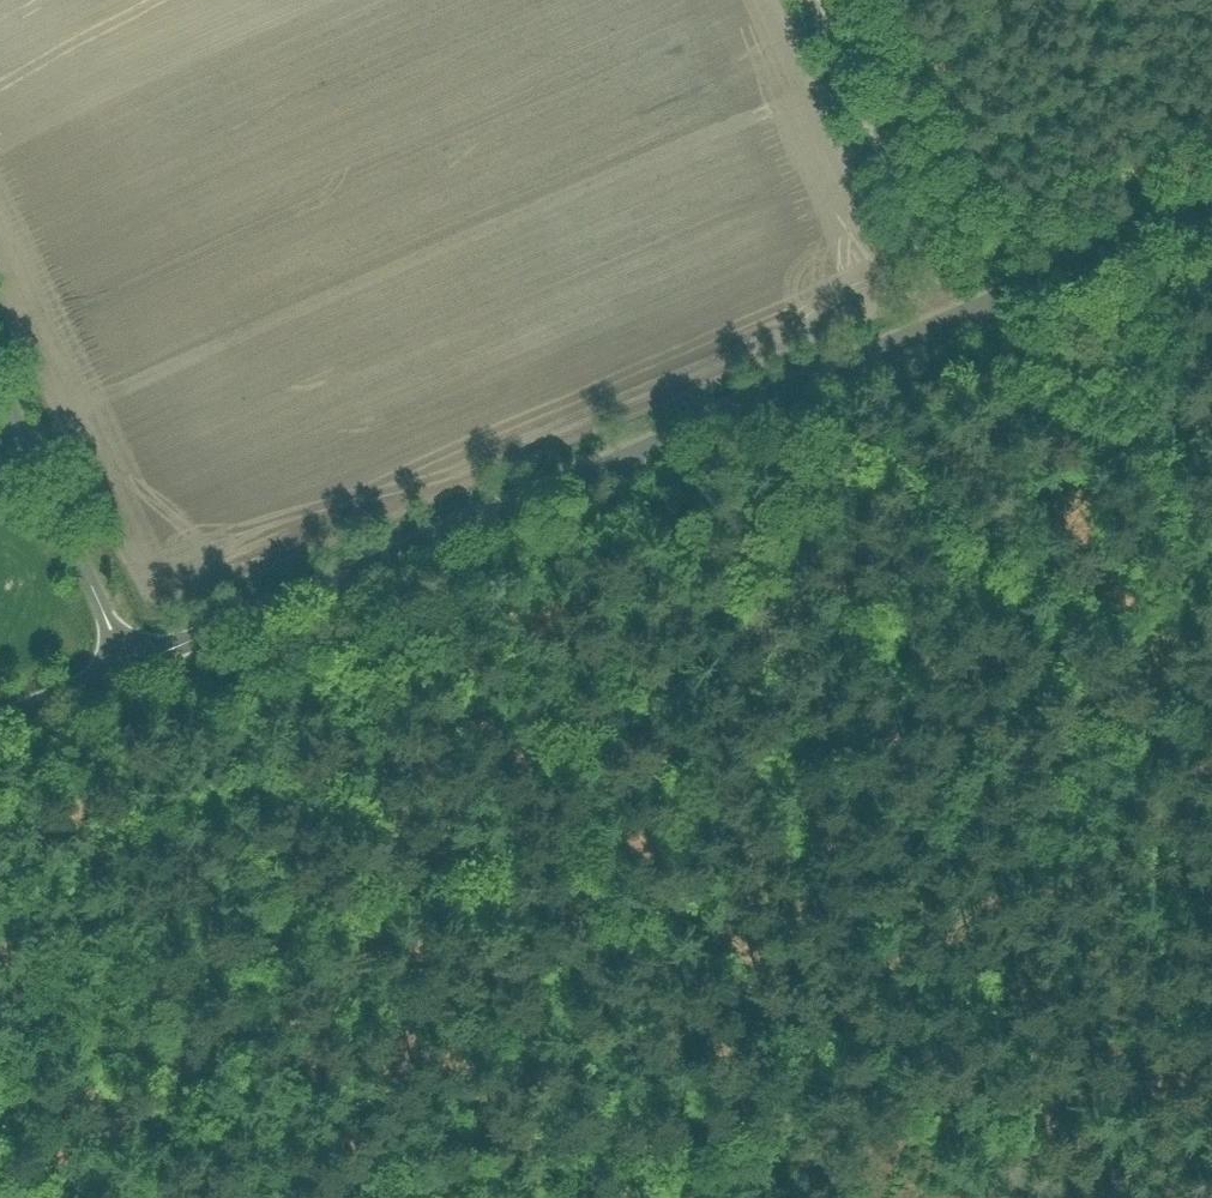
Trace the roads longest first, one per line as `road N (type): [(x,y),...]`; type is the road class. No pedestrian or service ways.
road 1 (unclassified): [(129,665),(1211,208)]
road 2 (track): [(949,319),(807,0)]
road 3 (unclassified): [(129,665),(0,395)]
road 4 (unclassified): [(0,720),(129,665)]

